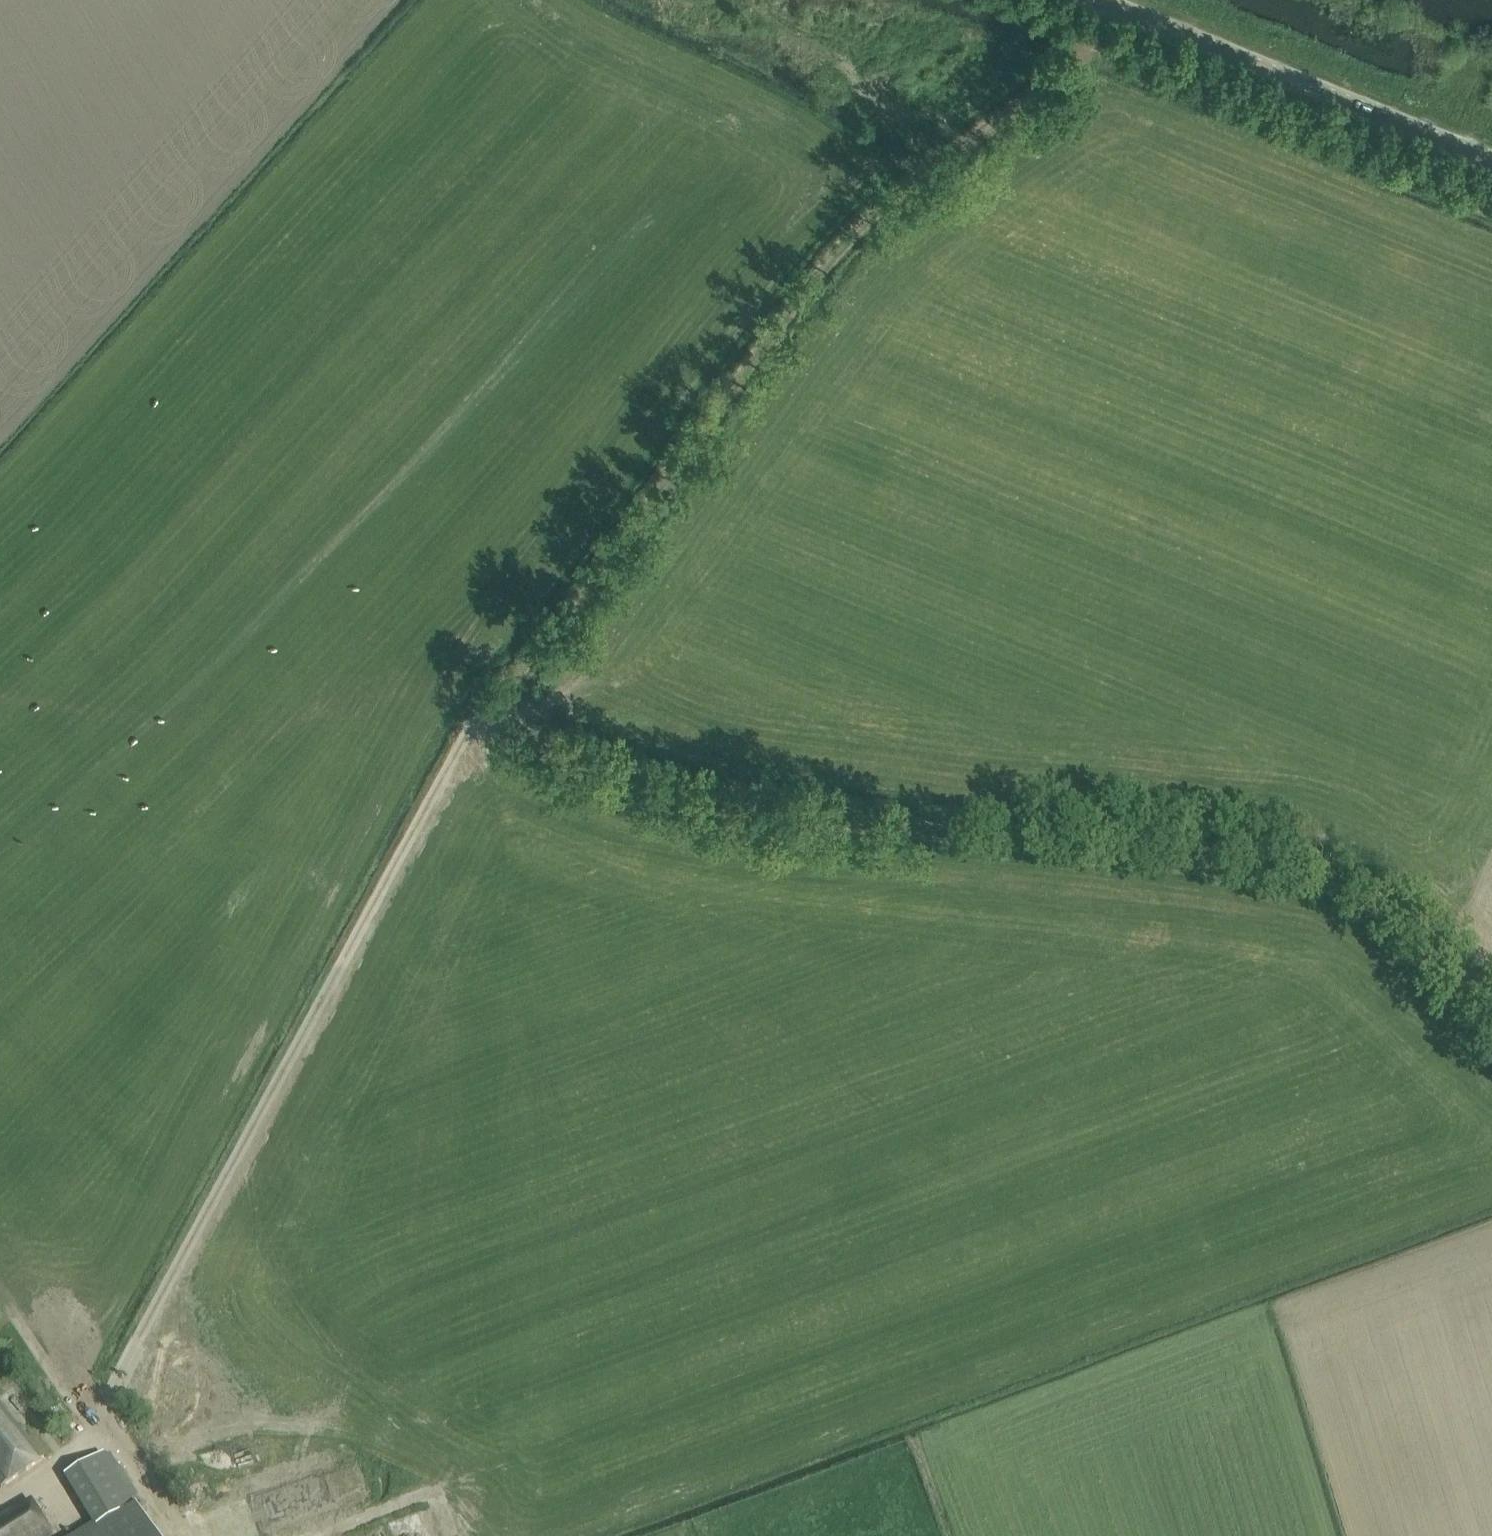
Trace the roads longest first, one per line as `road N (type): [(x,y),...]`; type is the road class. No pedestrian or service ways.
road 1 (track): [(1120,5),(1058,77),(951,159),(853,252),(624,547),(526,686),(524,712)]
road 2 (unclassified): [(1491,159),(1108,0)]

